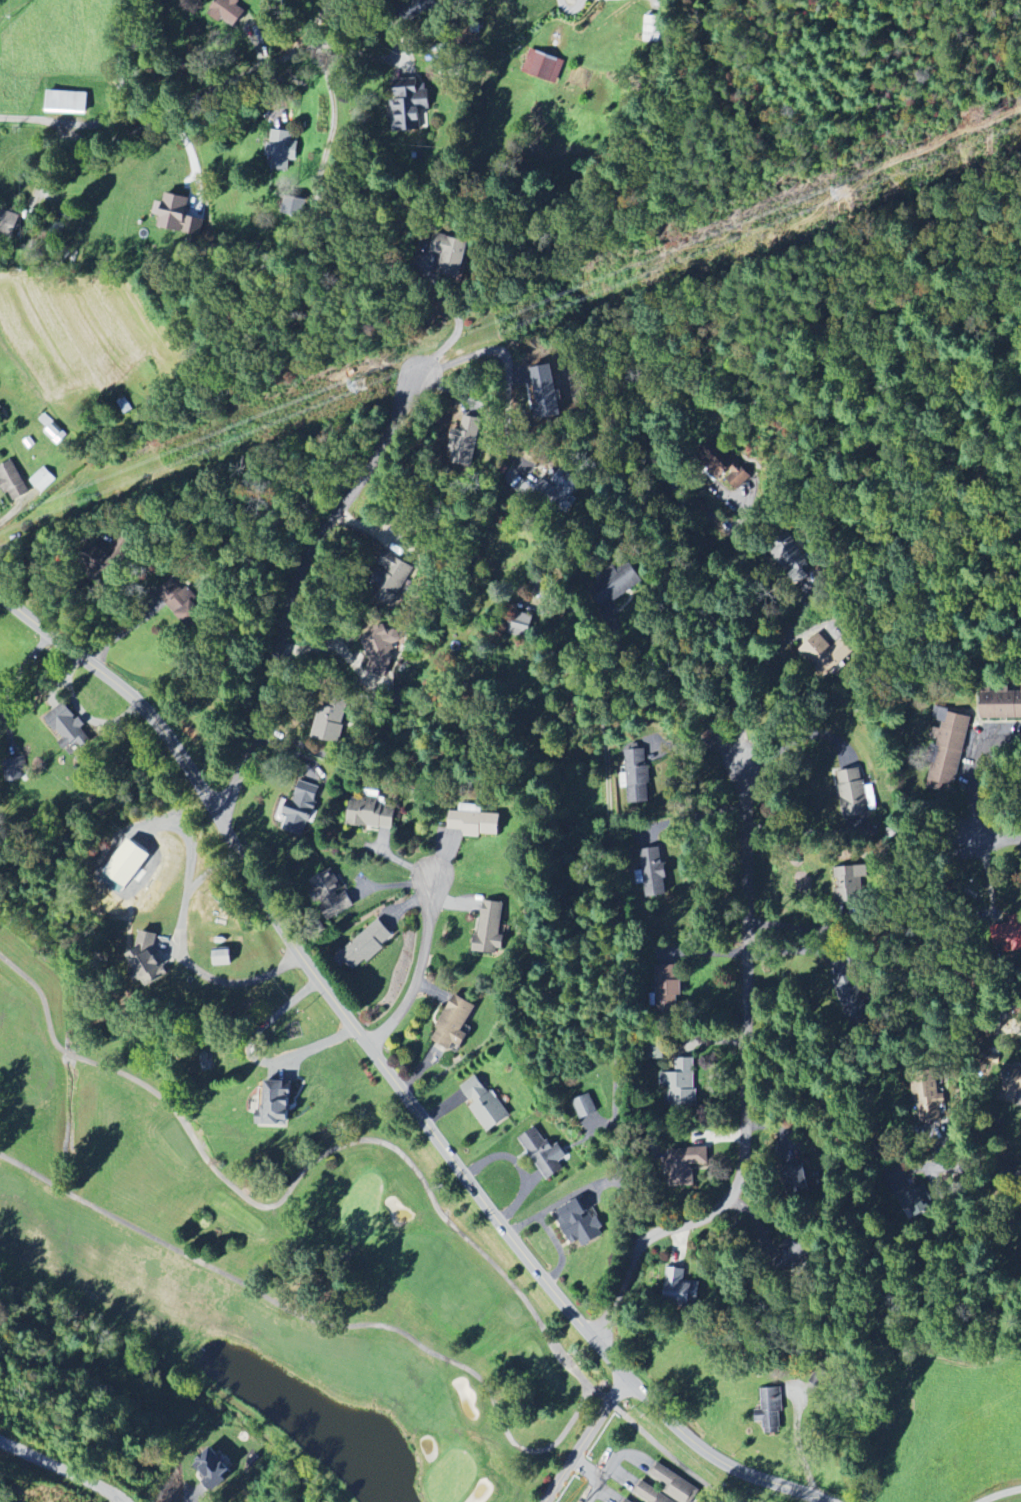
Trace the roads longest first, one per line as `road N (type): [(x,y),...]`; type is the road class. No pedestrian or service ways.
road 1 (residential): [(827,1501),(734,1468),(700,1445),(565,1308),(300,954),(169,740),(0,592)]
road 2 (residential): [(601,1346),(641,1245),(718,1213),(744,1173),(742,758)]
road 3 (residential): [(221,819),(308,560),(421,374)]
road 4 (residential): [(0,119),(105,143),(334,41)]
road 5 (residential): [(429,844),(415,980),(405,1005),(369,1045)]
road 6 (residential): [(1020,1175),(854,1172)]
road 7 (residential): [(1020,725),(983,724),(967,839)]
road 8 (residential): [(550,1501),(631,1379)]
road 9 (residential): [(121,1501),(0,1441)]

